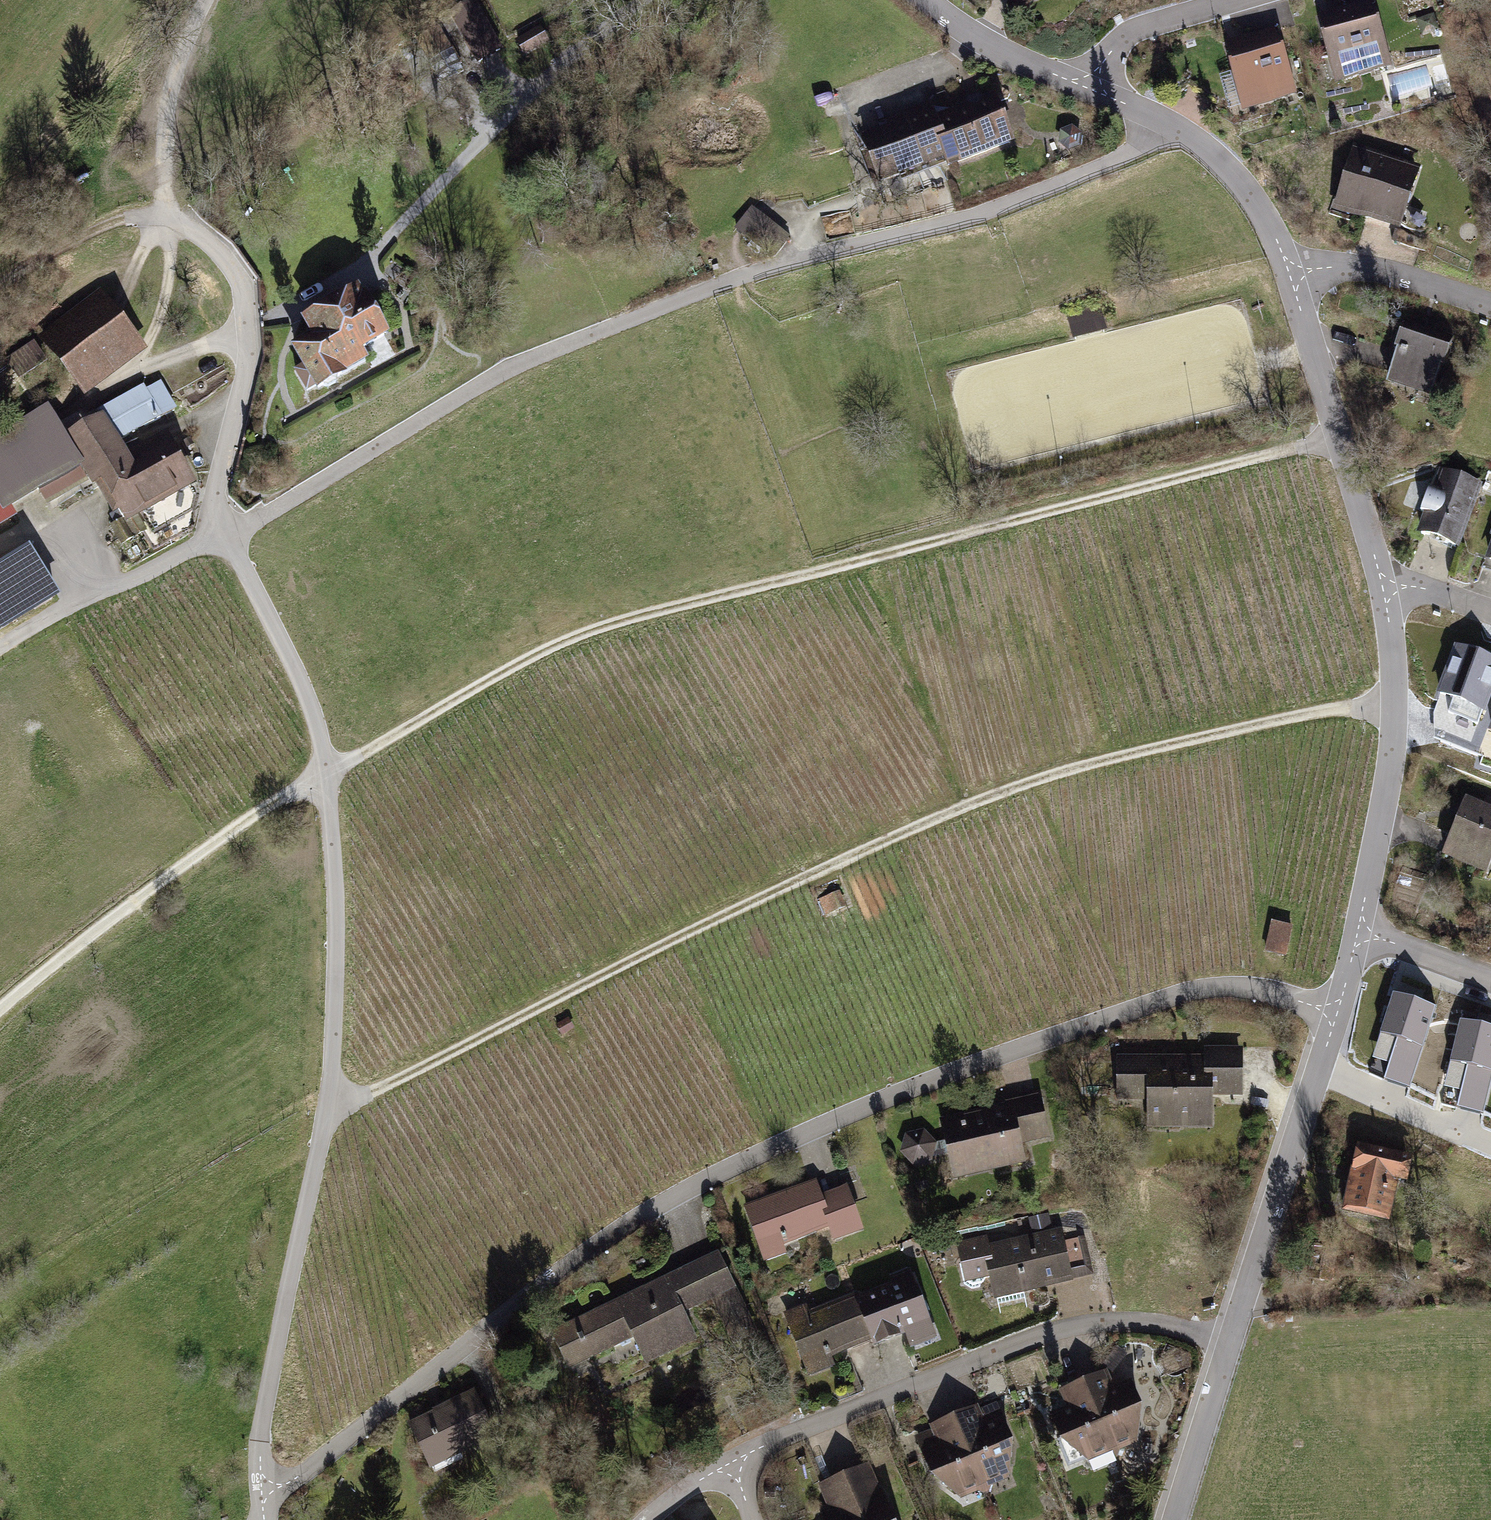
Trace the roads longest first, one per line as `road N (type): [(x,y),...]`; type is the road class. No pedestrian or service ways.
road 1 (track): [(1336,436),(617,620),(533,654),(324,774),(0,1016)]
road 2 (residential): [(262,1503),(588,1251),(680,1193),(906,1090),(1197,989),(1257,987),(1340,1007)]
road 3 (track): [(1396,695),(1026,783),(636,957),(327,1115)]
road 4 (residential): [(226,535),(512,368),(769,266),(978,216),(1138,151),(1170,129)]
road 5 (residential): [(226,535),(312,713),(334,841),(327,1115),(262,1419),(262,1503)]
road 6 (residential): [(729,1461),(1063,1329),(1143,1320),(1228,1343)]
road 7 (track): [(649,0),(493,128),(367,260),(248,329)]
road 8 (residential): [(1378,578),(1396,695),(1394,760),(1357,933)]
road 9 (residential): [(226,535),(216,505),(246,372),(243,285),(222,251),(171,211)]
road 10 (residential): [(1340,1007),(1306,1136),(1228,1343)]
road 11 (residential): [(1276,246),(1378,578)]
road 12 (residential): [(226,535),(0,647)]
road 13 (residential): [(1490,299),(1276,246)]
road 14 (track): [(171,211),(166,159),(178,56),(208,0)]
road 15 (track): [(171,211),(135,215),(0,279)]
road 16 (residential): [(1228,1343),(1170,1519)]
road 17 (residential): [(928,0),(979,38),(1079,79)]
road 18 (residential): [(1079,79),(1131,27),(1219,0)]
road 19 (residential): [(1170,129),(1205,147),(1276,246)]
road 20 (residential): [(1490,980),(1357,933)]

